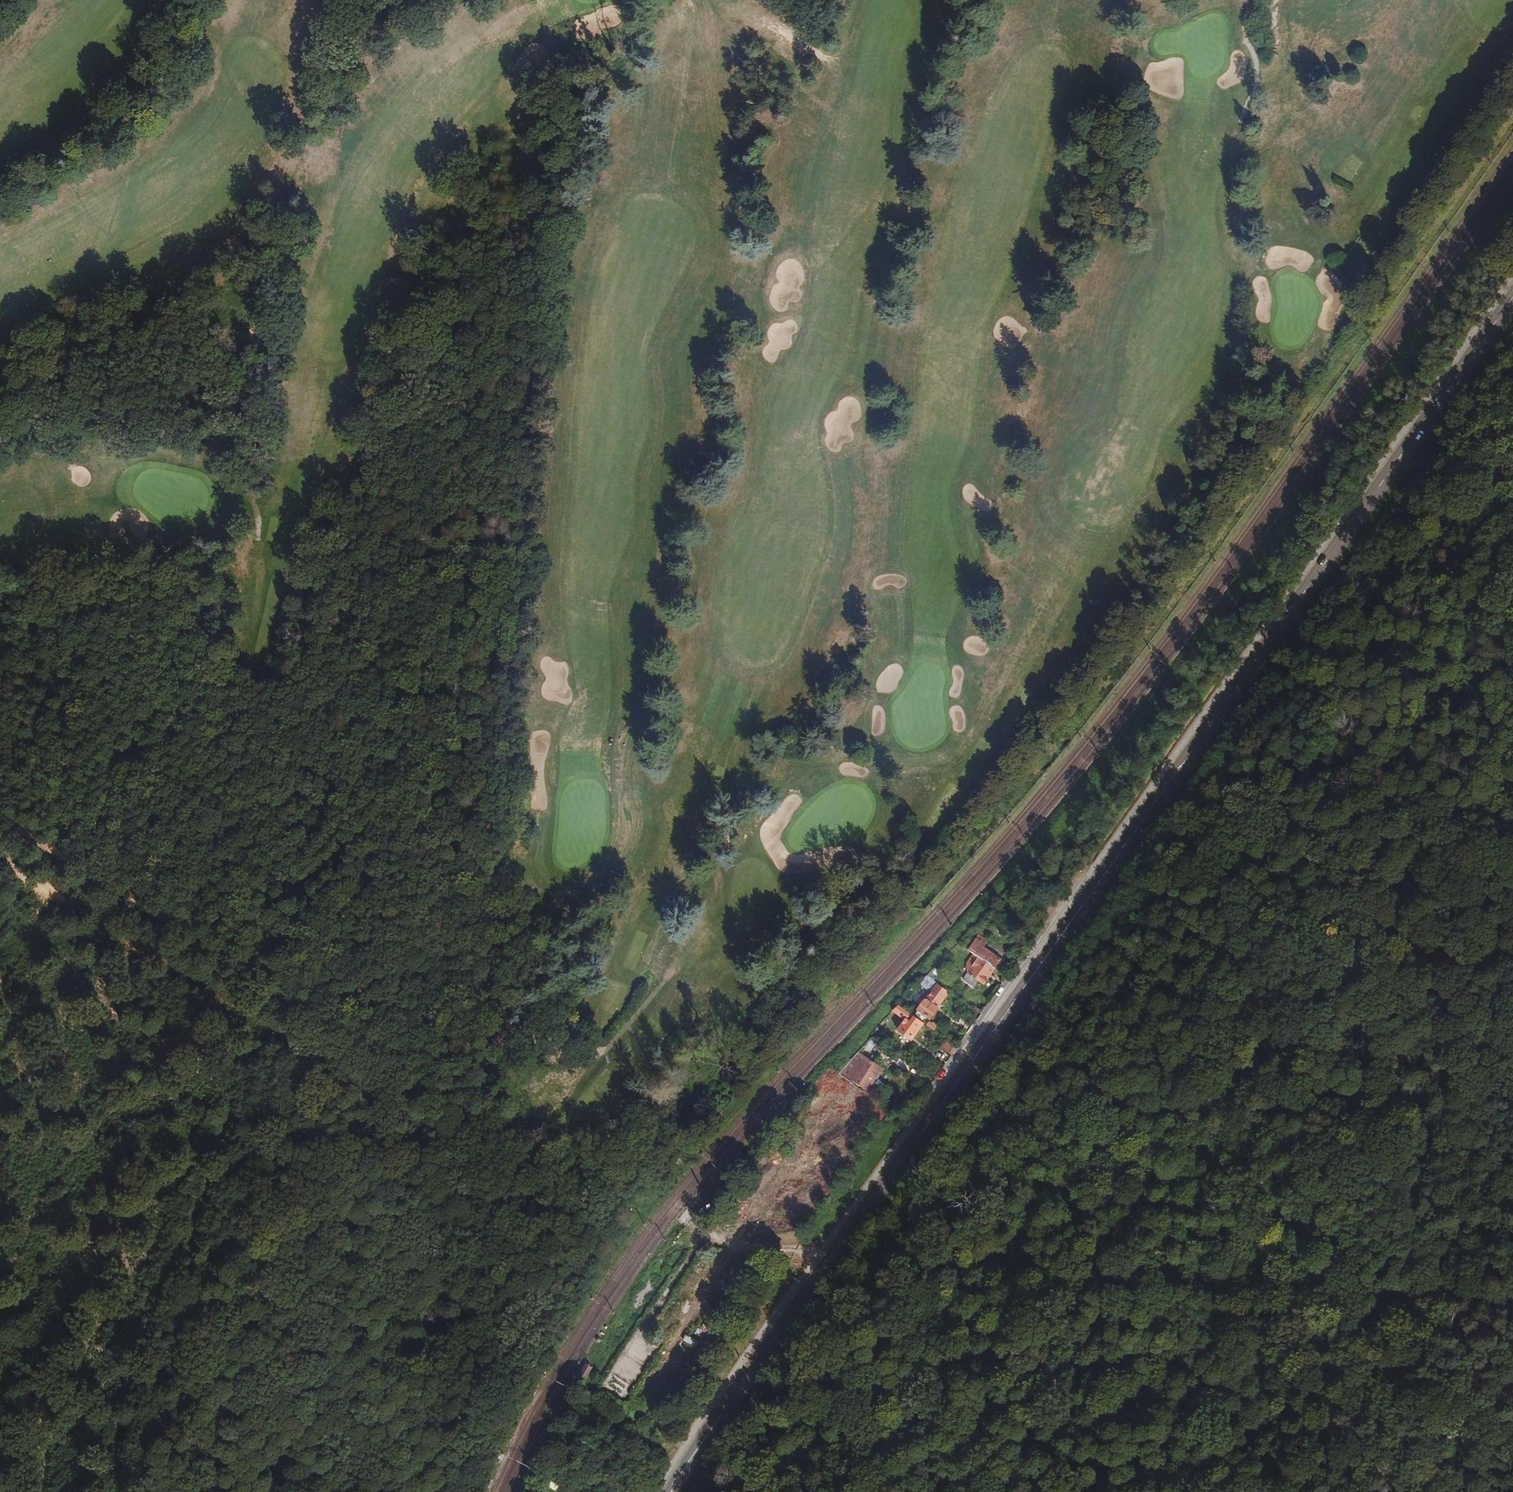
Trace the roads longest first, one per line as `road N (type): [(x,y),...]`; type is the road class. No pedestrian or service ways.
road 1 (secondary): [(1512,297),(673,1491)]
road 2 (track): [(837,1252),(1512,1298)]
road 3 (track): [(19,831),(0,636)]
road 4 (track): [(1394,465),(1512,502)]

